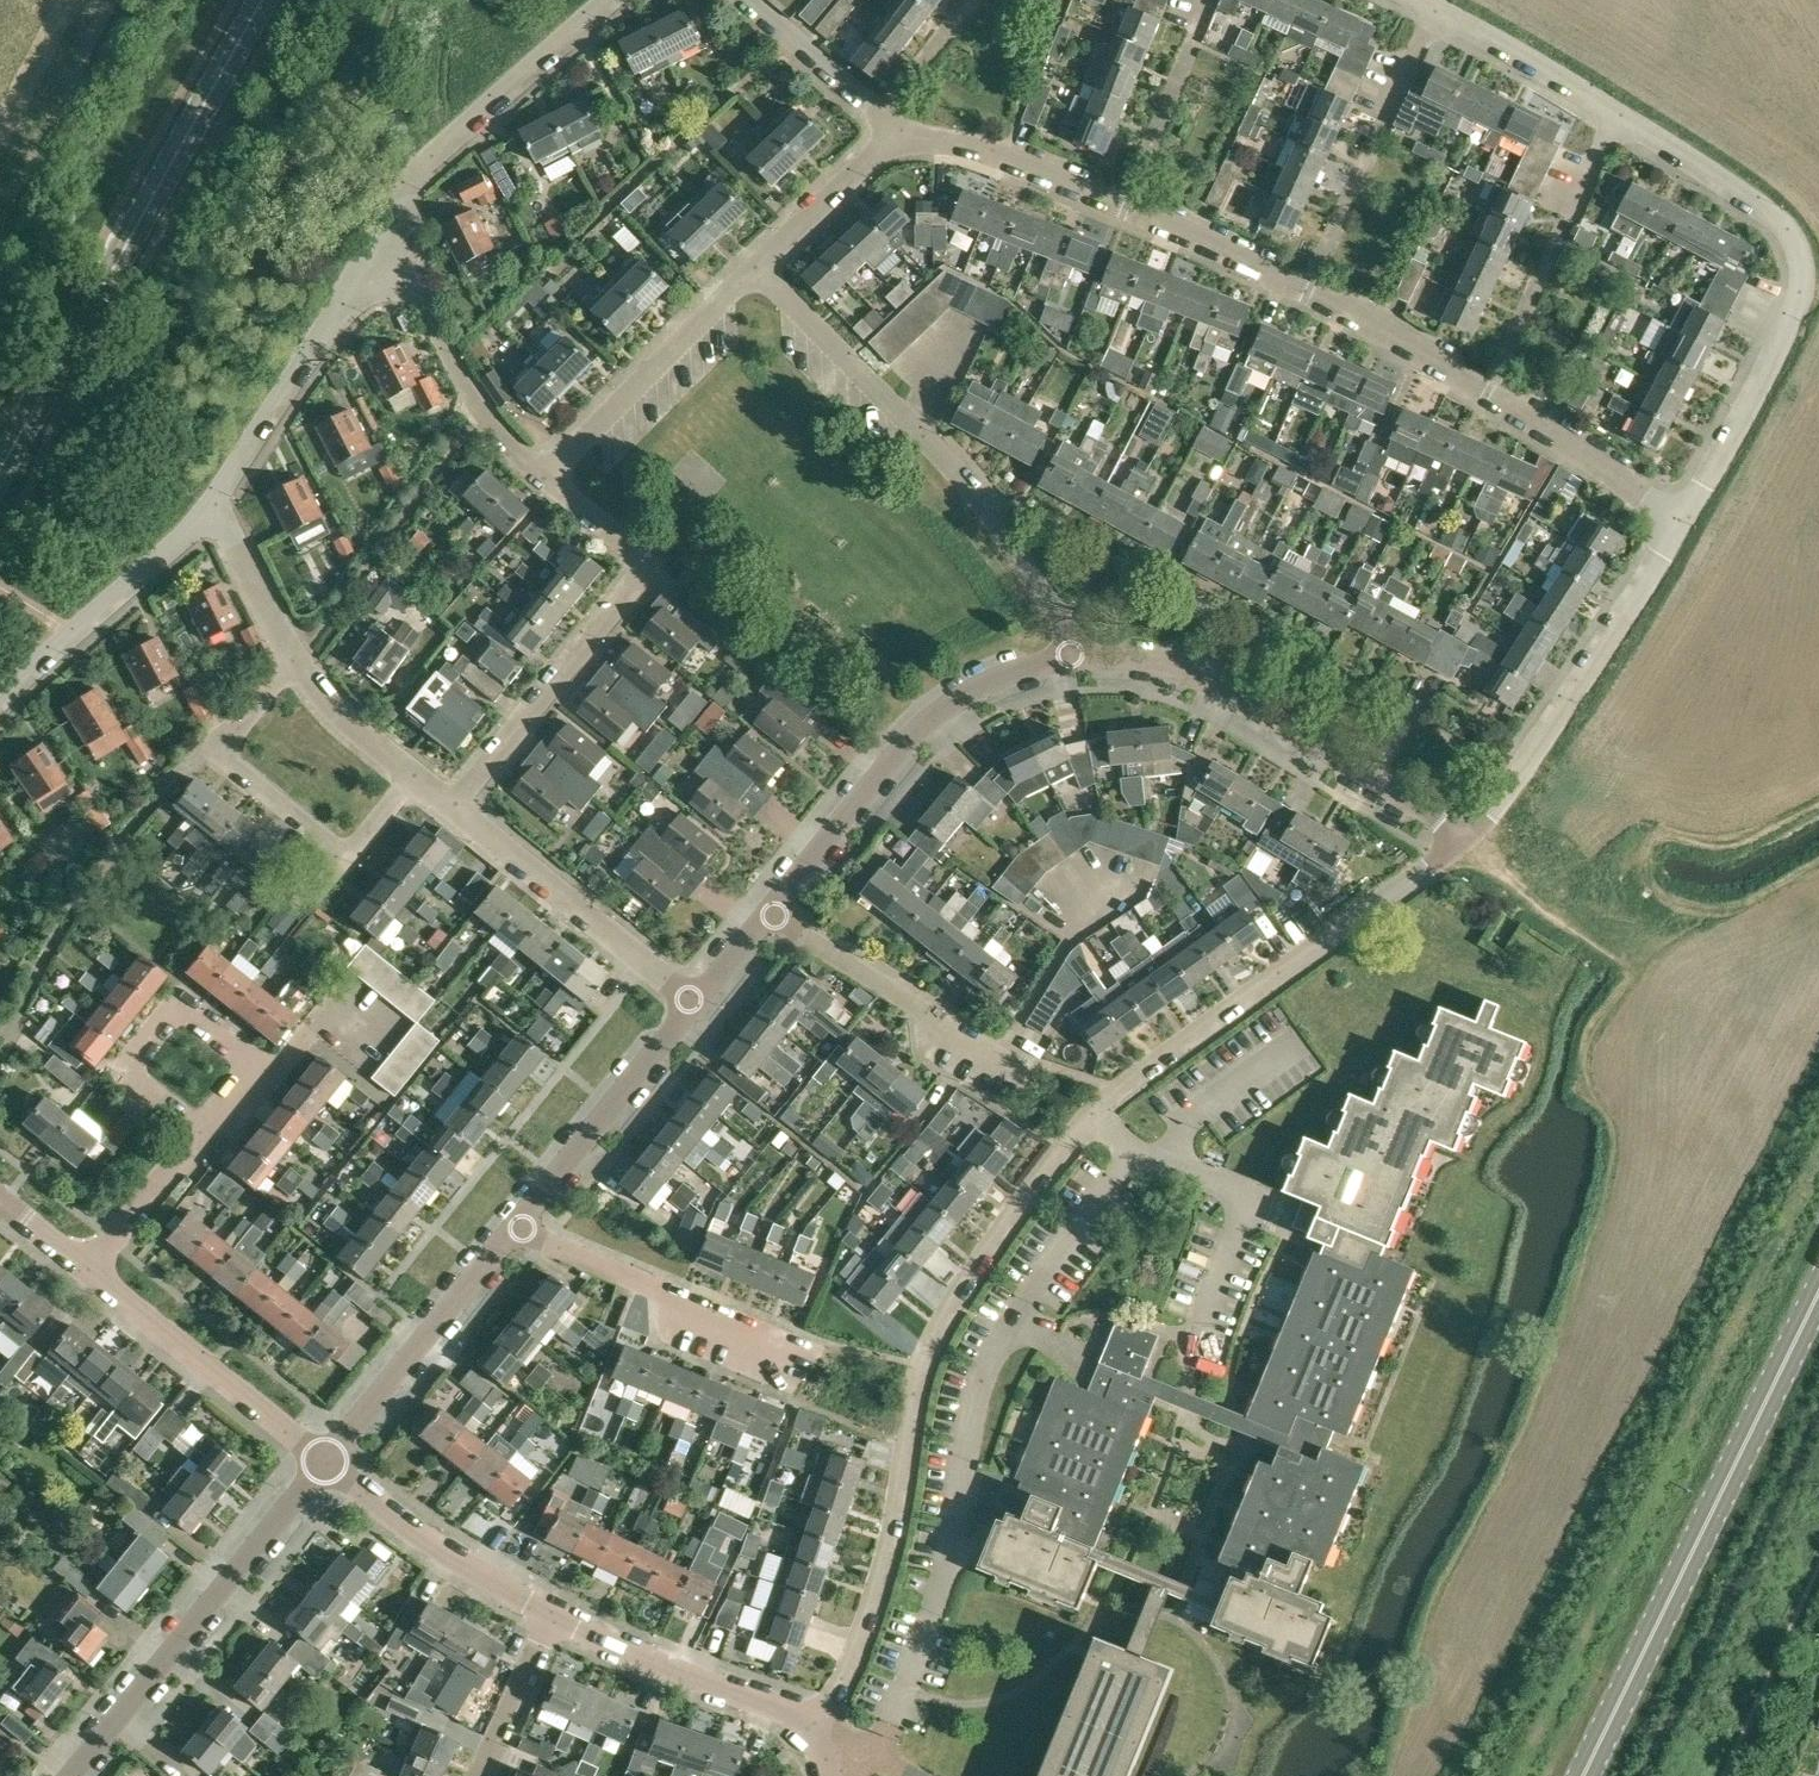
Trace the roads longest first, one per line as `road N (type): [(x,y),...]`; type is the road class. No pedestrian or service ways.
road 1 (residential): [(808,1723),(838,1688),(880,1575),(922,1363),(945,1312),(1017,1203),(1081,1124),(1135,1075),(1468,836)]
road 2 (residential): [(1681,520),(1448,367),(1239,255),(1019,160),(901,139)]
road 3 (primary): [(1818,1291),(1586,1775)]
road 4 (tertiary): [(0,466),(262,0)]
road 5 (residential): [(1681,520),(1797,299),(1799,250),(1779,218),(1616,115)]
road 6 (residential): [(1070,653),(1034,579),(902,410),(758,271)]
road 7 (residential): [(1070,653),(1134,657),(1203,679),(1468,836)]
road 8 (residential): [(452,806),(624,602),(617,560),(539,476)]
road 9 (residential): [(70,1775),(323,1460)]
road 10 (residential): [(777,907),(927,721),(1007,674),(1070,653)]
road 11 (residential): [(1468,836),(1577,687),(1681,520)]
road 12 (residential): [(419,778),(362,840),(332,847),(226,759),(227,734),(293,659)]
road 13 (residential): [(408,251),(405,206),(424,164),(610,0)]
road 14 (residential): [(211,504),(338,311),(371,271),(408,251)]
road 15 (residential): [(816,1355),(519,1224)]
road 16 (residential): [(696,997),(452,806)]
road 17 (residential): [(323,1460),(519,1224)]
road 18 (residential): [(323,1460),(89,1266)]
road 19 (residential): [(539,476),(758,271)]
road 20 (residential): [(0,703),(211,504)]
road 21 (residential): [(519,1224),(696,997)]
road 22 (residential): [(201,1137),(261,1067),(180,1001),(123,1072)]
road 23 (residential): [(555,1613),(323,1460)]
road 24 (residential): [(808,1723),(555,1613)]
road 25 (residential): [(988,1084),(777,907)]
road 26 (residential): [(539,476),(467,390),(408,251)]
road 27 (residential): [(1616,115),(1437,9)]
road 28 (residential): [(901,139),(747,0)]
road 29 (residential): [(758,271),(901,139)]
road 30 (residential): [(480,1775),(555,1613)]
road 31 (residential): [(293,659),(211,504)]
road 32 (residential): [(419,778),(293,659)]
road 33 (residential): [(89,1266),(201,1137)]
road 34 (residential): [(696,997),(777,907)]

